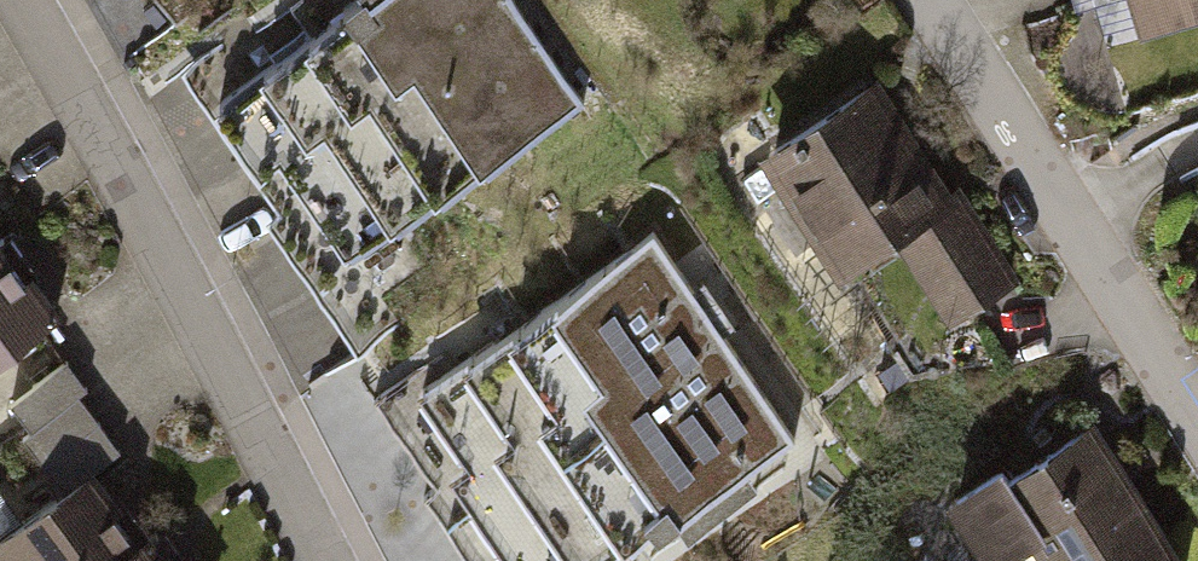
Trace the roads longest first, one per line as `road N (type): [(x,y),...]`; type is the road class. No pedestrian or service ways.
road 1 (residential): [(325,560),(21,0)]
road 2 (residential): [(905,0),(1197,449)]

